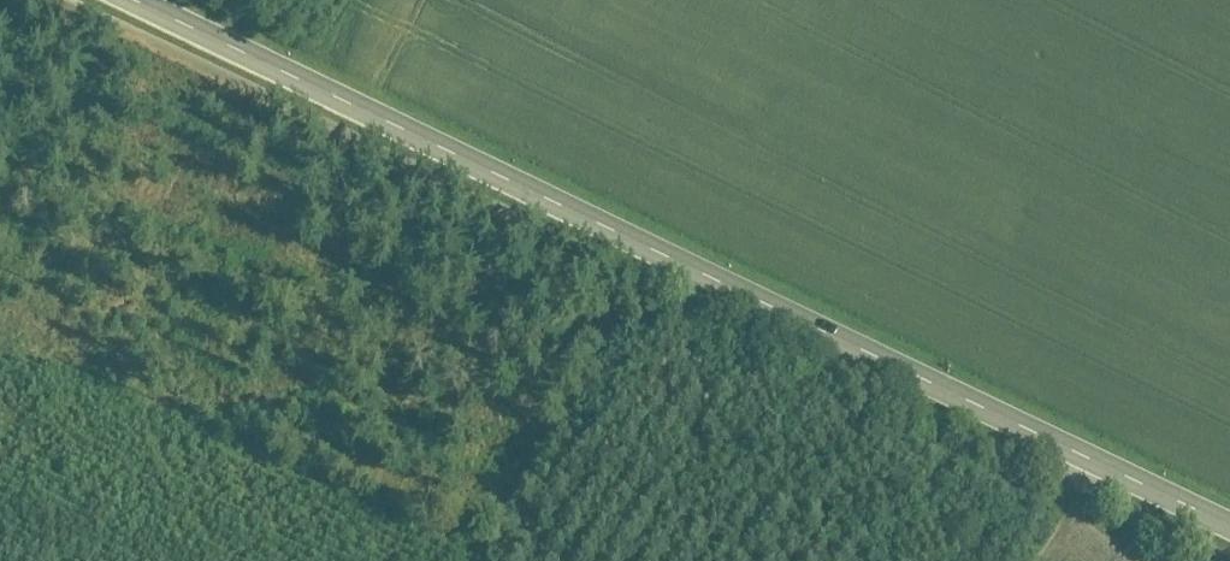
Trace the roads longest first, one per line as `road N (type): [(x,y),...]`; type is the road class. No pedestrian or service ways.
road 1 (secondary): [(1229,533),(123,0)]

